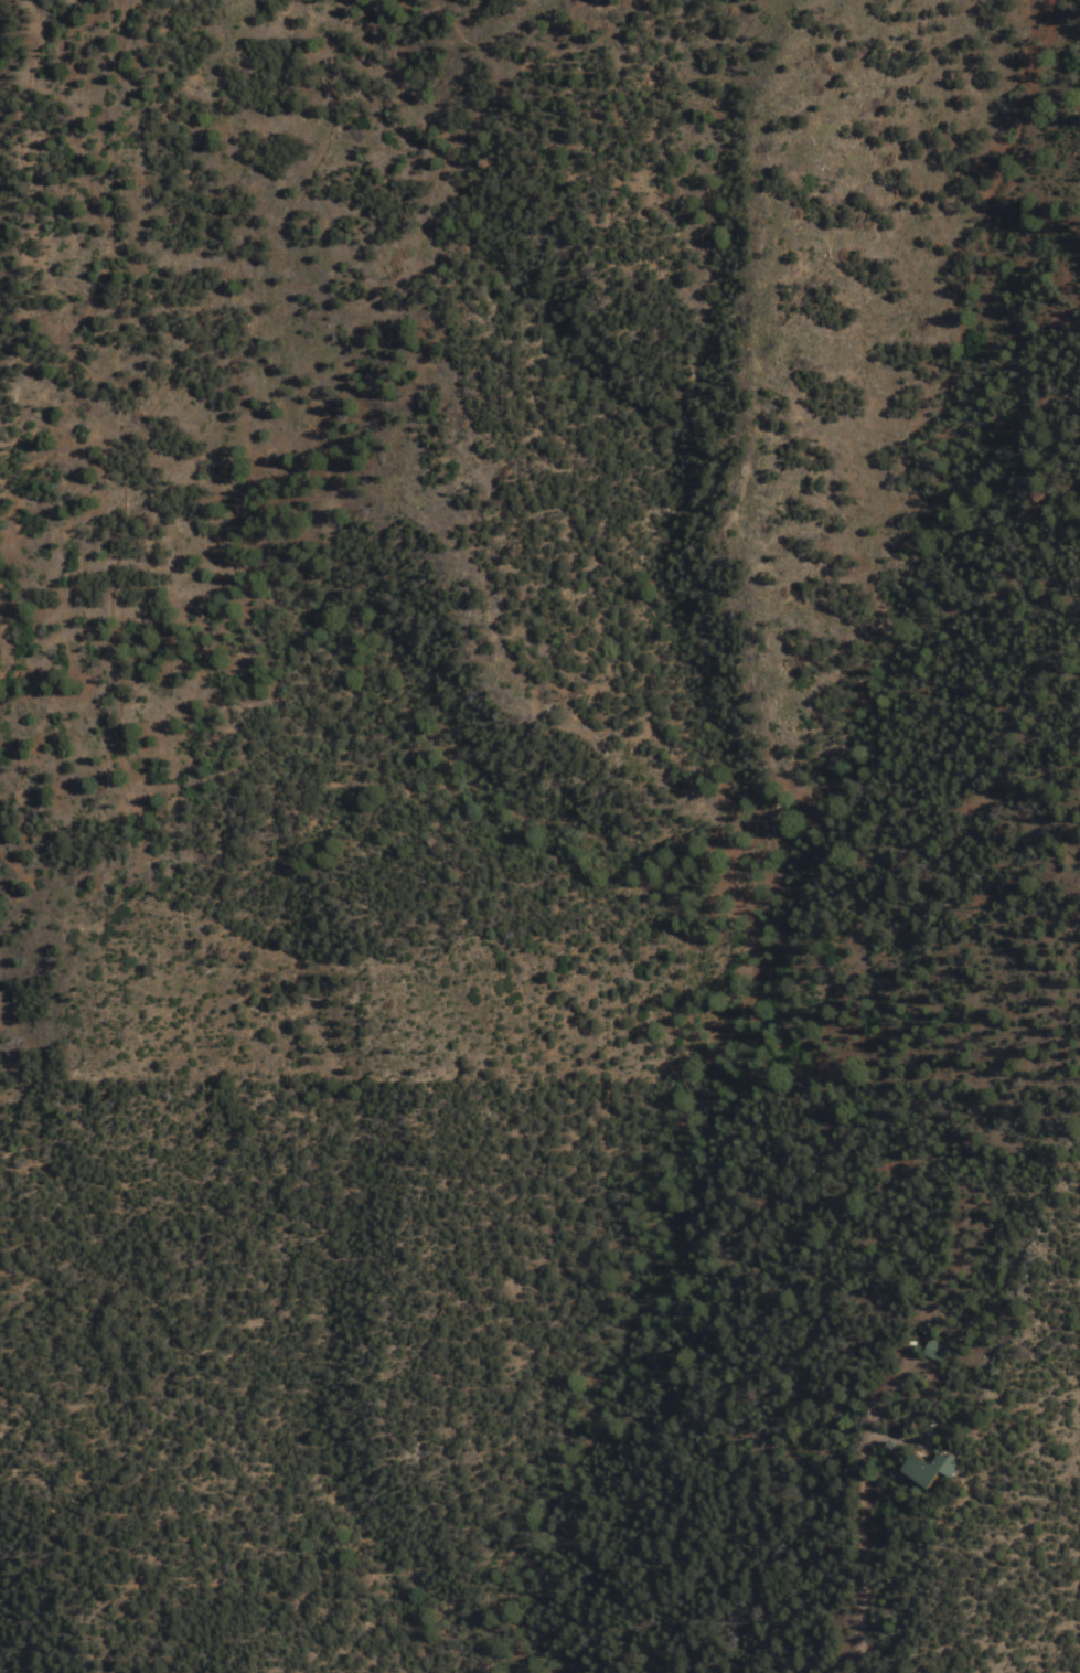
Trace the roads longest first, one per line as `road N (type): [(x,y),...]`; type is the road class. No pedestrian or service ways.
road 1 (residential): [(861,1672),(873,1431)]

